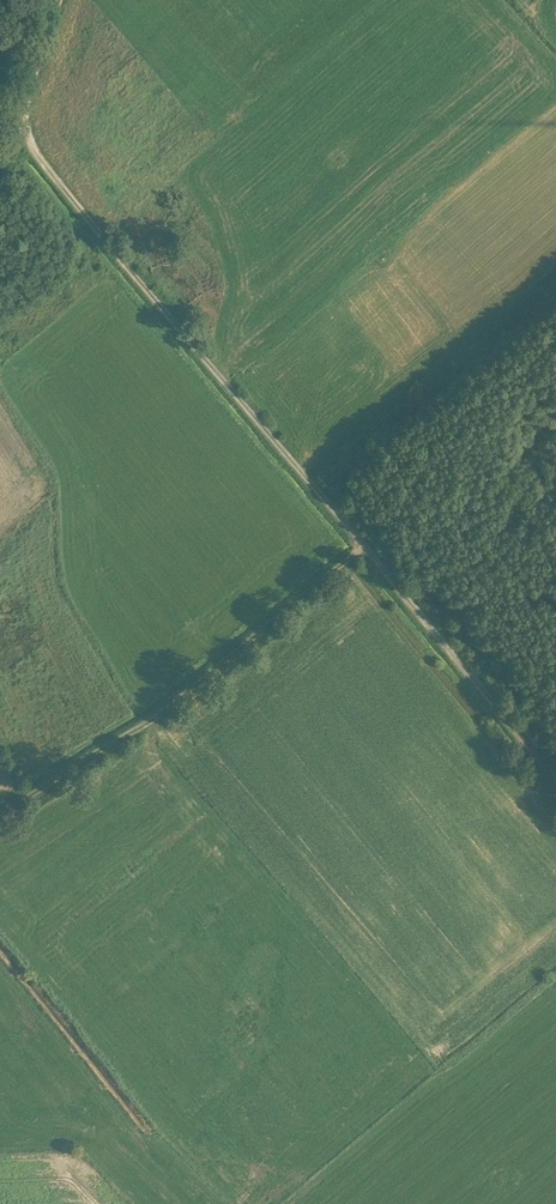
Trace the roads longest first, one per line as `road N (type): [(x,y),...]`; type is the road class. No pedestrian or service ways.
road 1 (track): [(555,744),(366,544),(19,130),(62,0)]
road 2 (track): [(366,544),(154,717),(0,821)]

